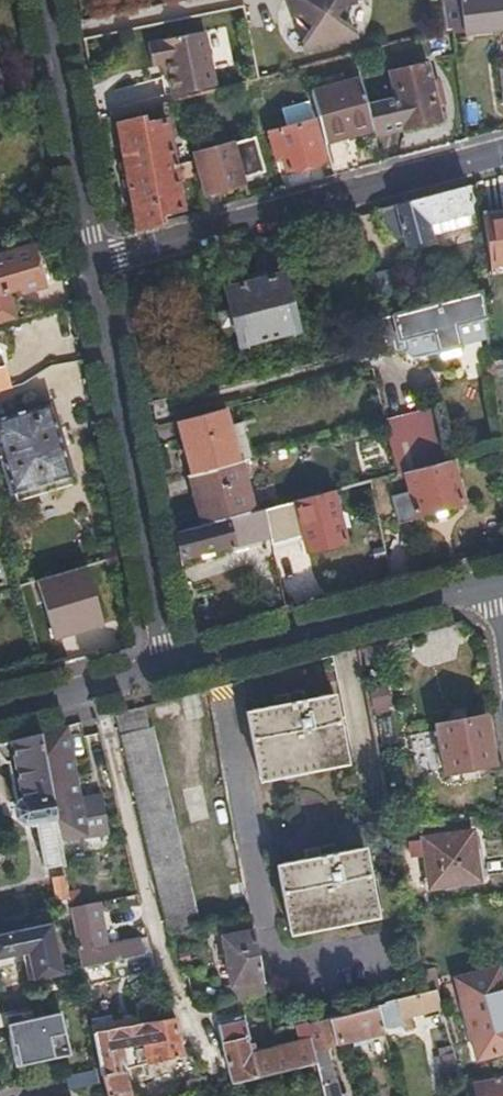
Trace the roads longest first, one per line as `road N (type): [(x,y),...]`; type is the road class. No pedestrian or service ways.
road 1 (residential): [(502,151),(91,263)]
road 2 (residential): [(91,263),(165,664)]
road 3 (residential): [(165,664),(500,581)]
road 4 (residential): [(48,0),(91,263)]
road 5 (residential): [(0,712),(165,664)]

